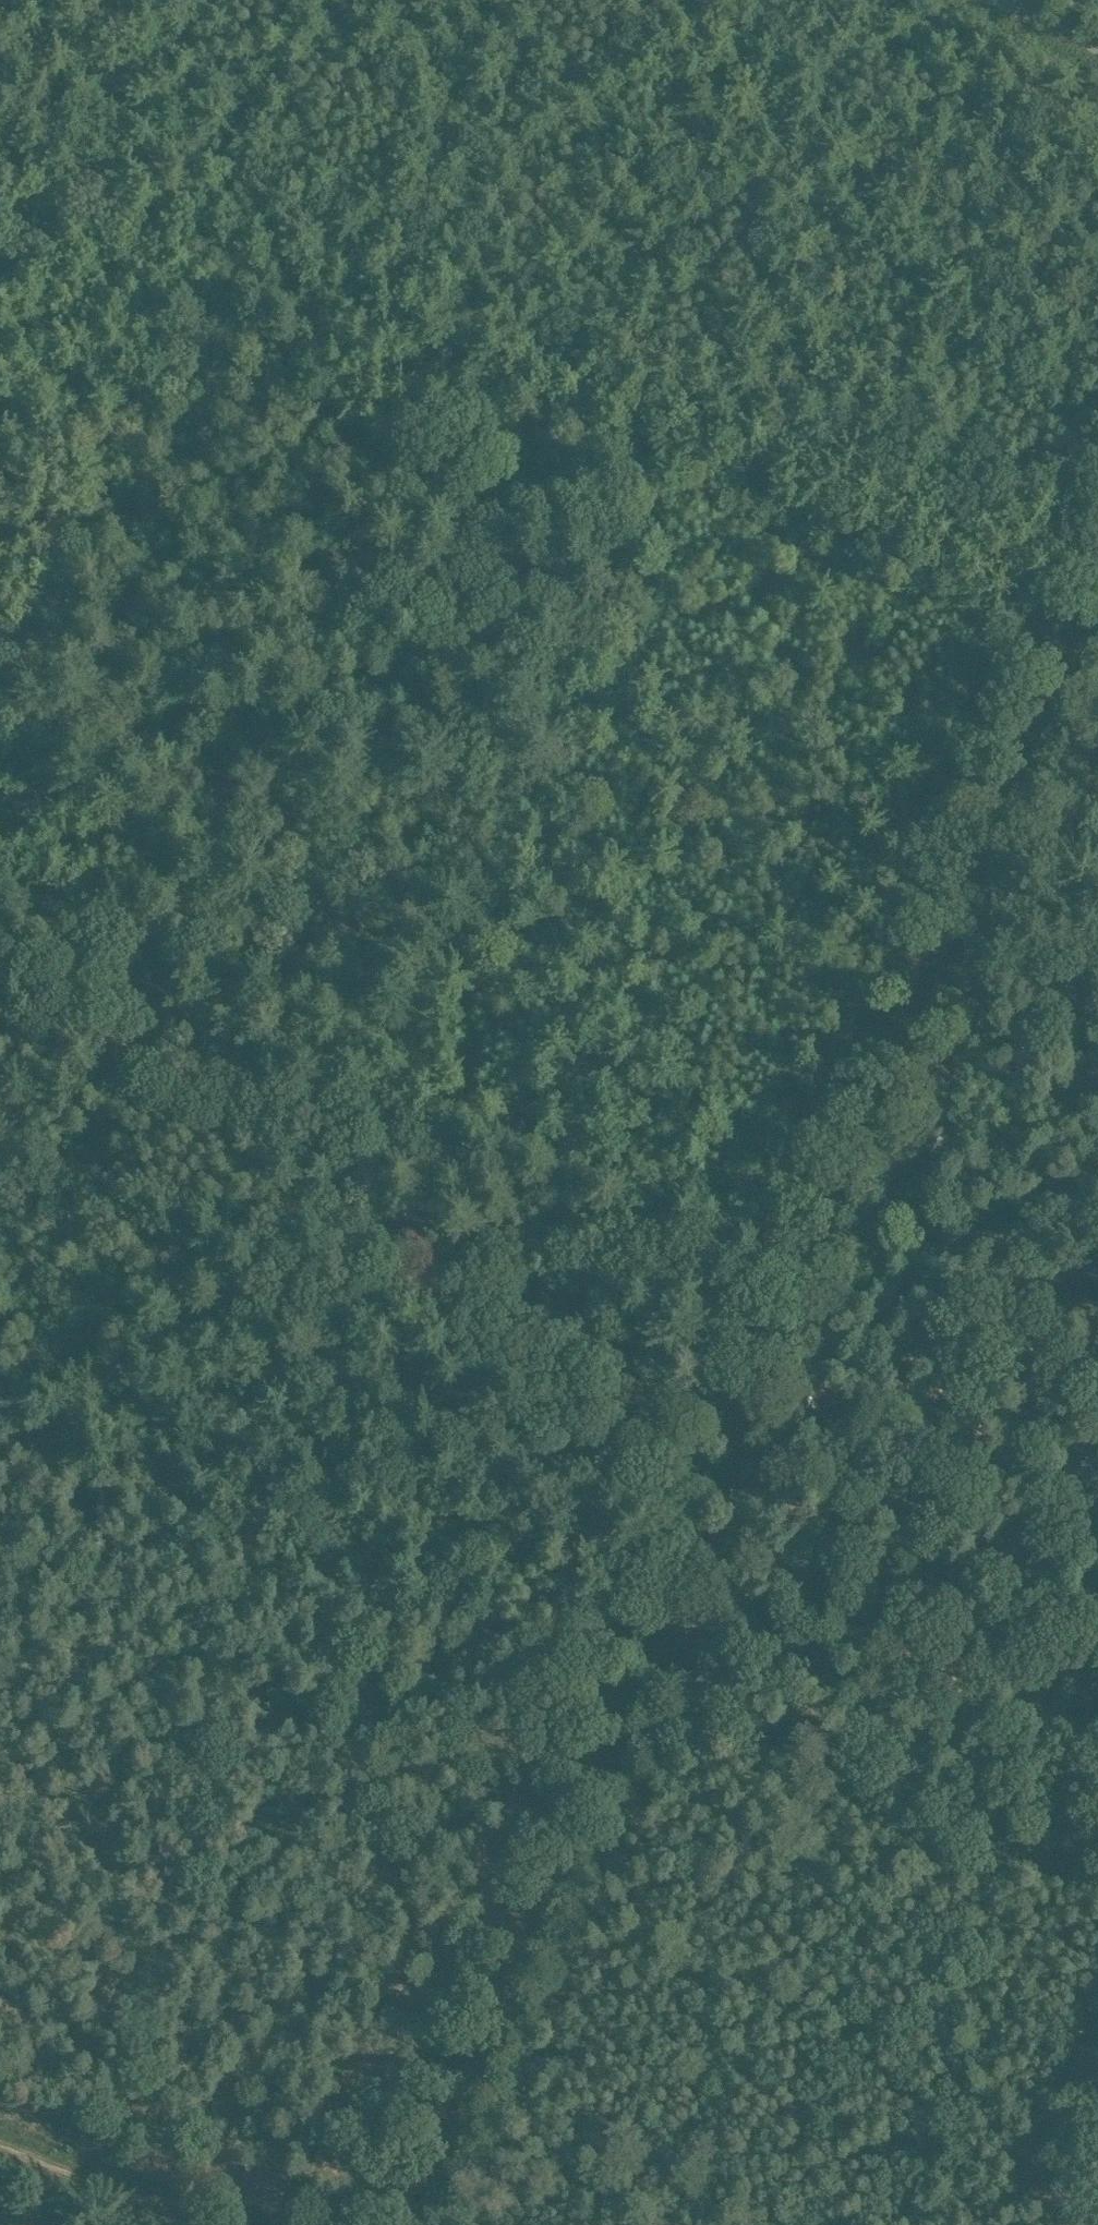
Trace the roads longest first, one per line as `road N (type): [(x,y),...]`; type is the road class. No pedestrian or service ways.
road 1 (track): [(0,949),(143,1051),(295,635),(440,344),(1070,631)]
road 2 (track): [(628,1689),(0,1425)]
road 3 (track): [(1070,631),(821,1225)]
road 4 (track): [(628,1689),(398,2224)]
road 5 (track): [(821,1225),(628,1689)]
road 6 (track): [(440,344),(0,151)]
road 7 (track): [(0,2142),(203,2224)]

